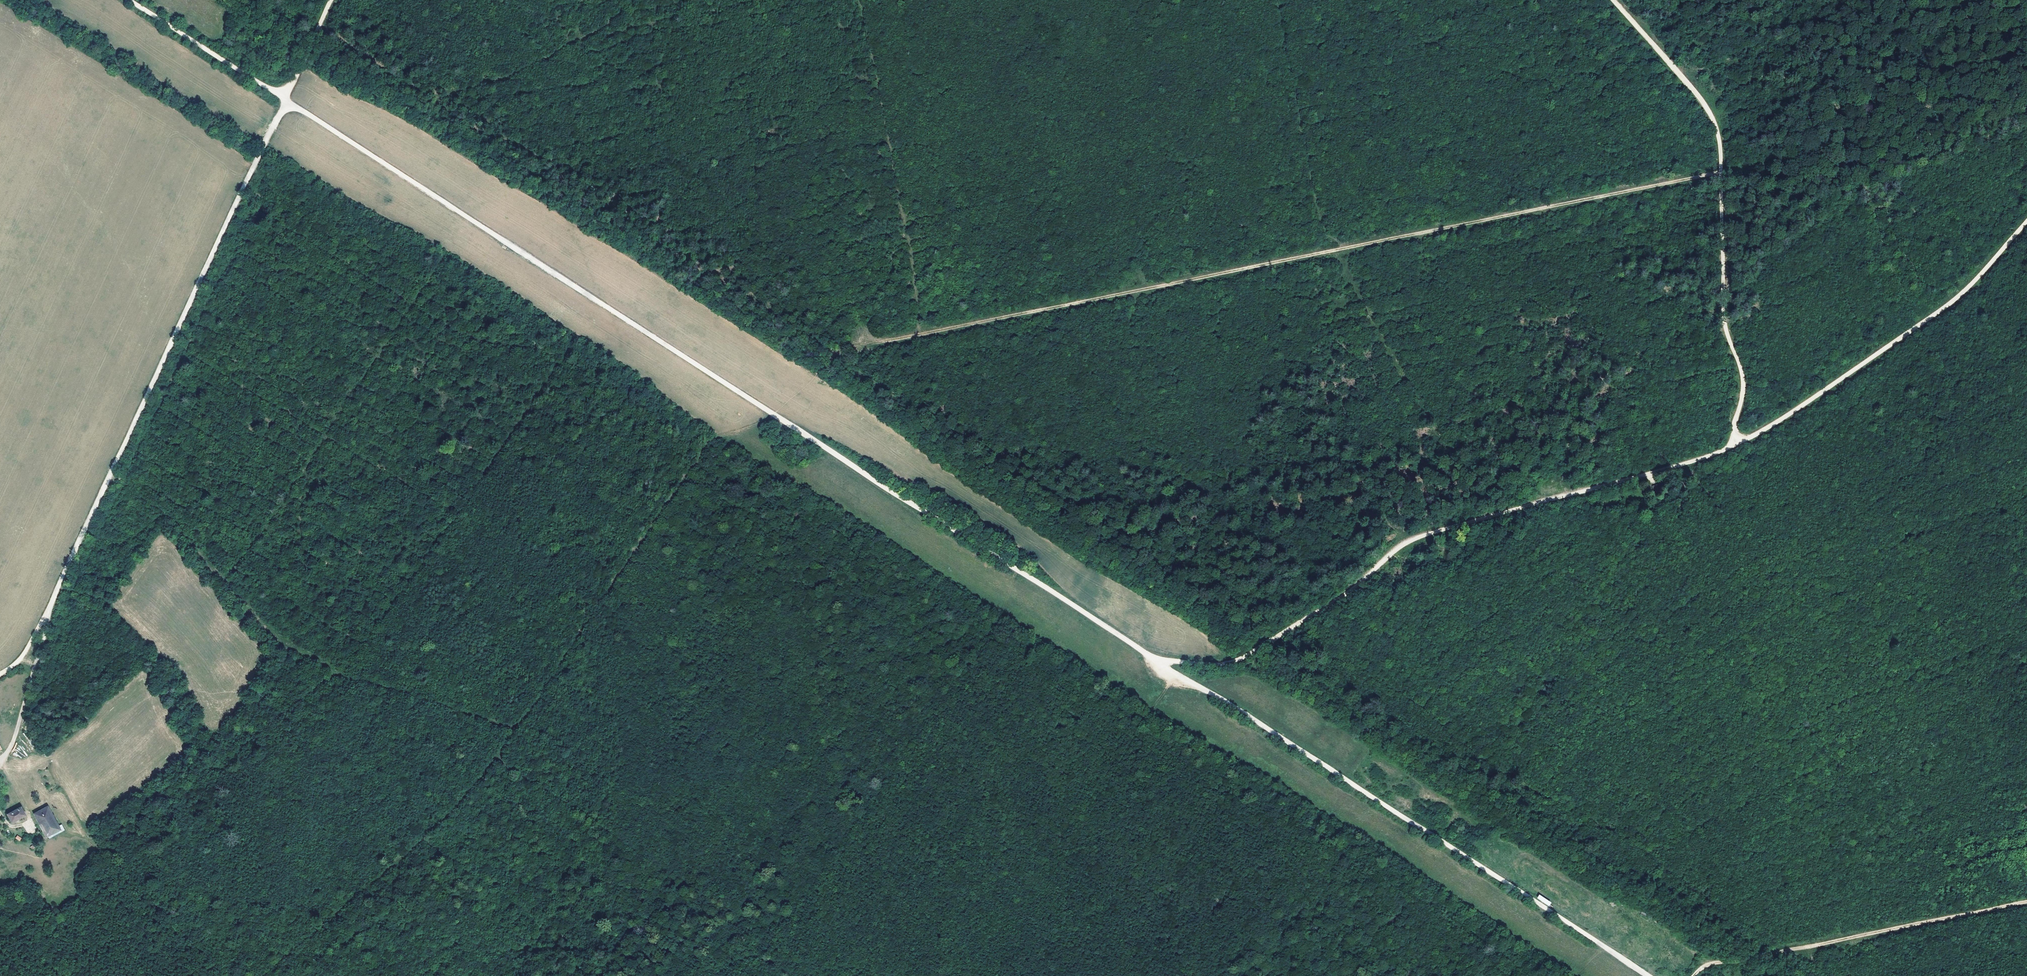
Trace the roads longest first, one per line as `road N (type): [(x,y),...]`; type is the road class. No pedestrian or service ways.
road 1 (track): [(1157,661),(285,100)]
road 2 (track): [(1157,661),(1231,664),(1331,604),(1415,539),(1738,445),(1949,304),(2026,222)]
road 3 (track): [(781,420),(710,448),(519,729),(460,801),(334,915)]
road 4 (track): [(285,100),(54,598),(24,656),(0,676)]
road 5 (track): [(0,942),(35,914),(45,927),(91,895),(111,857),(217,764),(340,675),(519,729)]
road 6 (track): [(1157,661),(1646,975)]
road 7 (track): [(1346,250),(840,352)]
road 8 (track): [(1738,445),(1743,378),(1726,319),(1716,128),(1701,100),(1613,0)]
road 9 (track): [(1722,172),(1346,250)]
road 10 (track): [(1695,975),(1715,964),(2026,903)]
road 11 (track): [(285,100),(127,0)]

